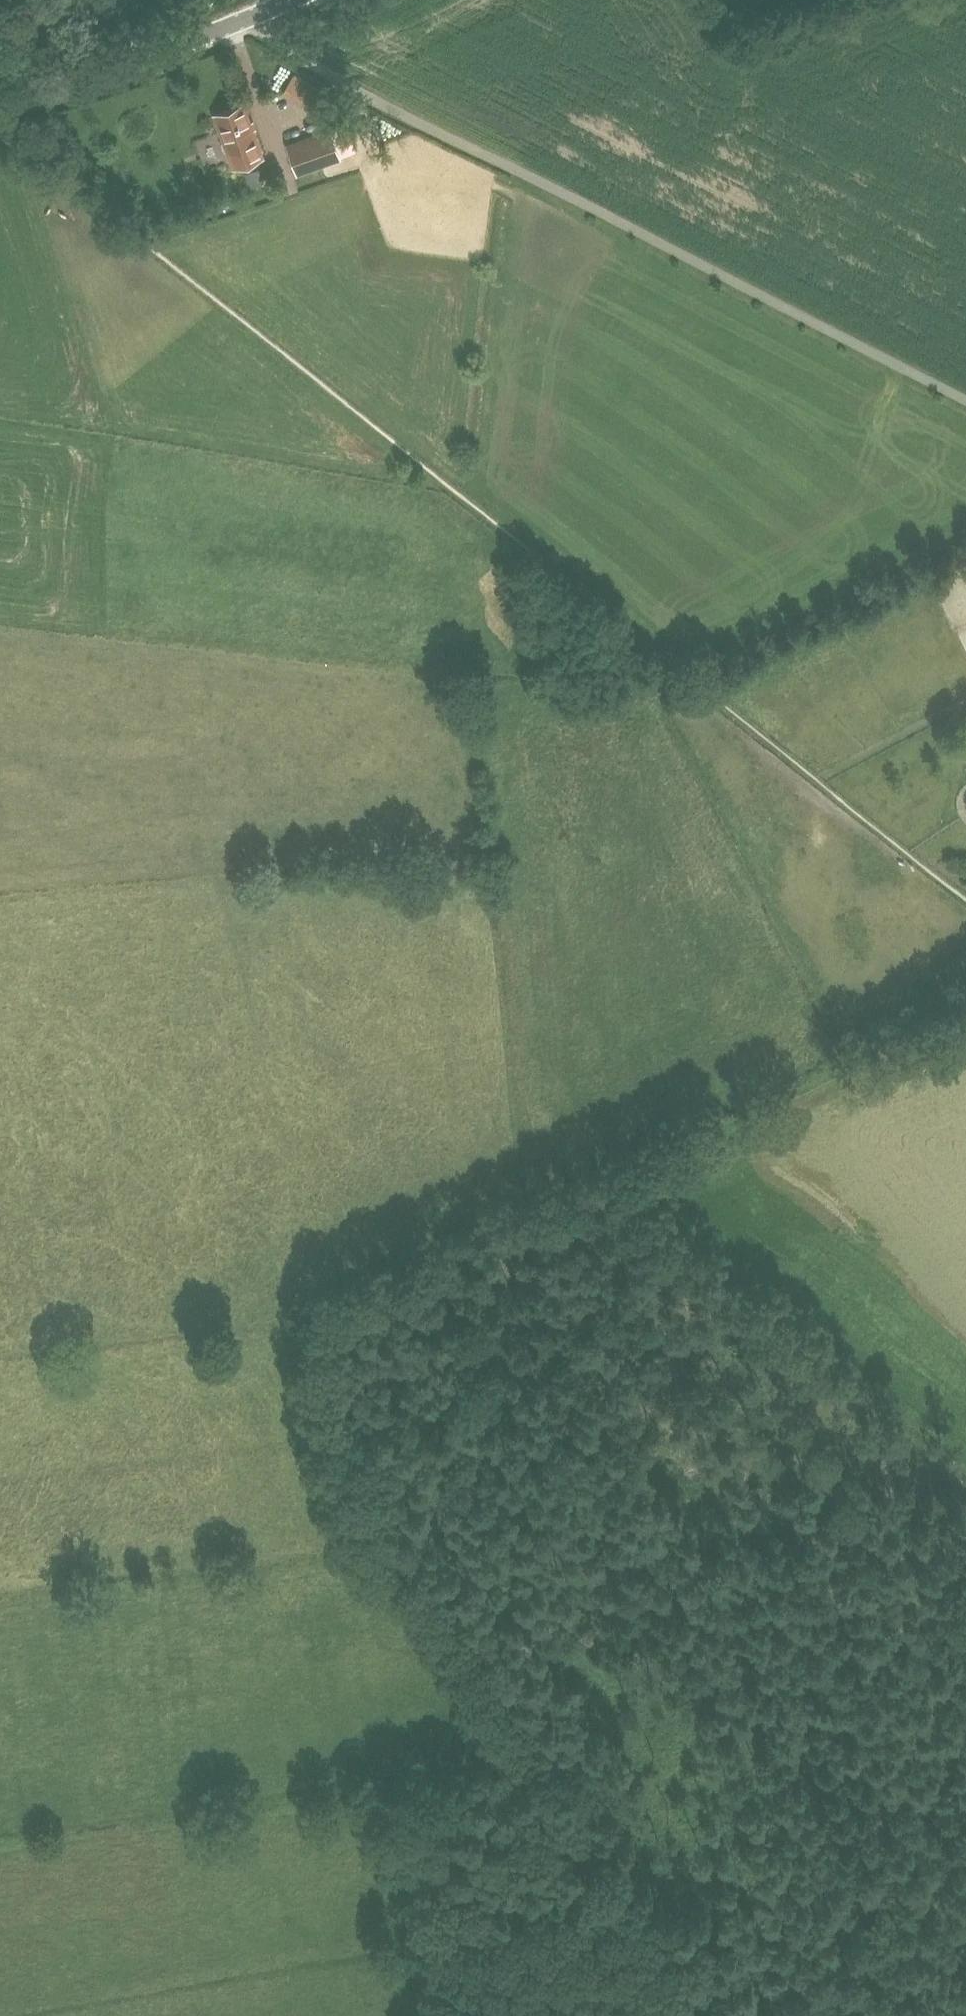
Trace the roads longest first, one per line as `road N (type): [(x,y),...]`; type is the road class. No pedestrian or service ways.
road 1 (unclassified): [(0,108),(284,0)]

